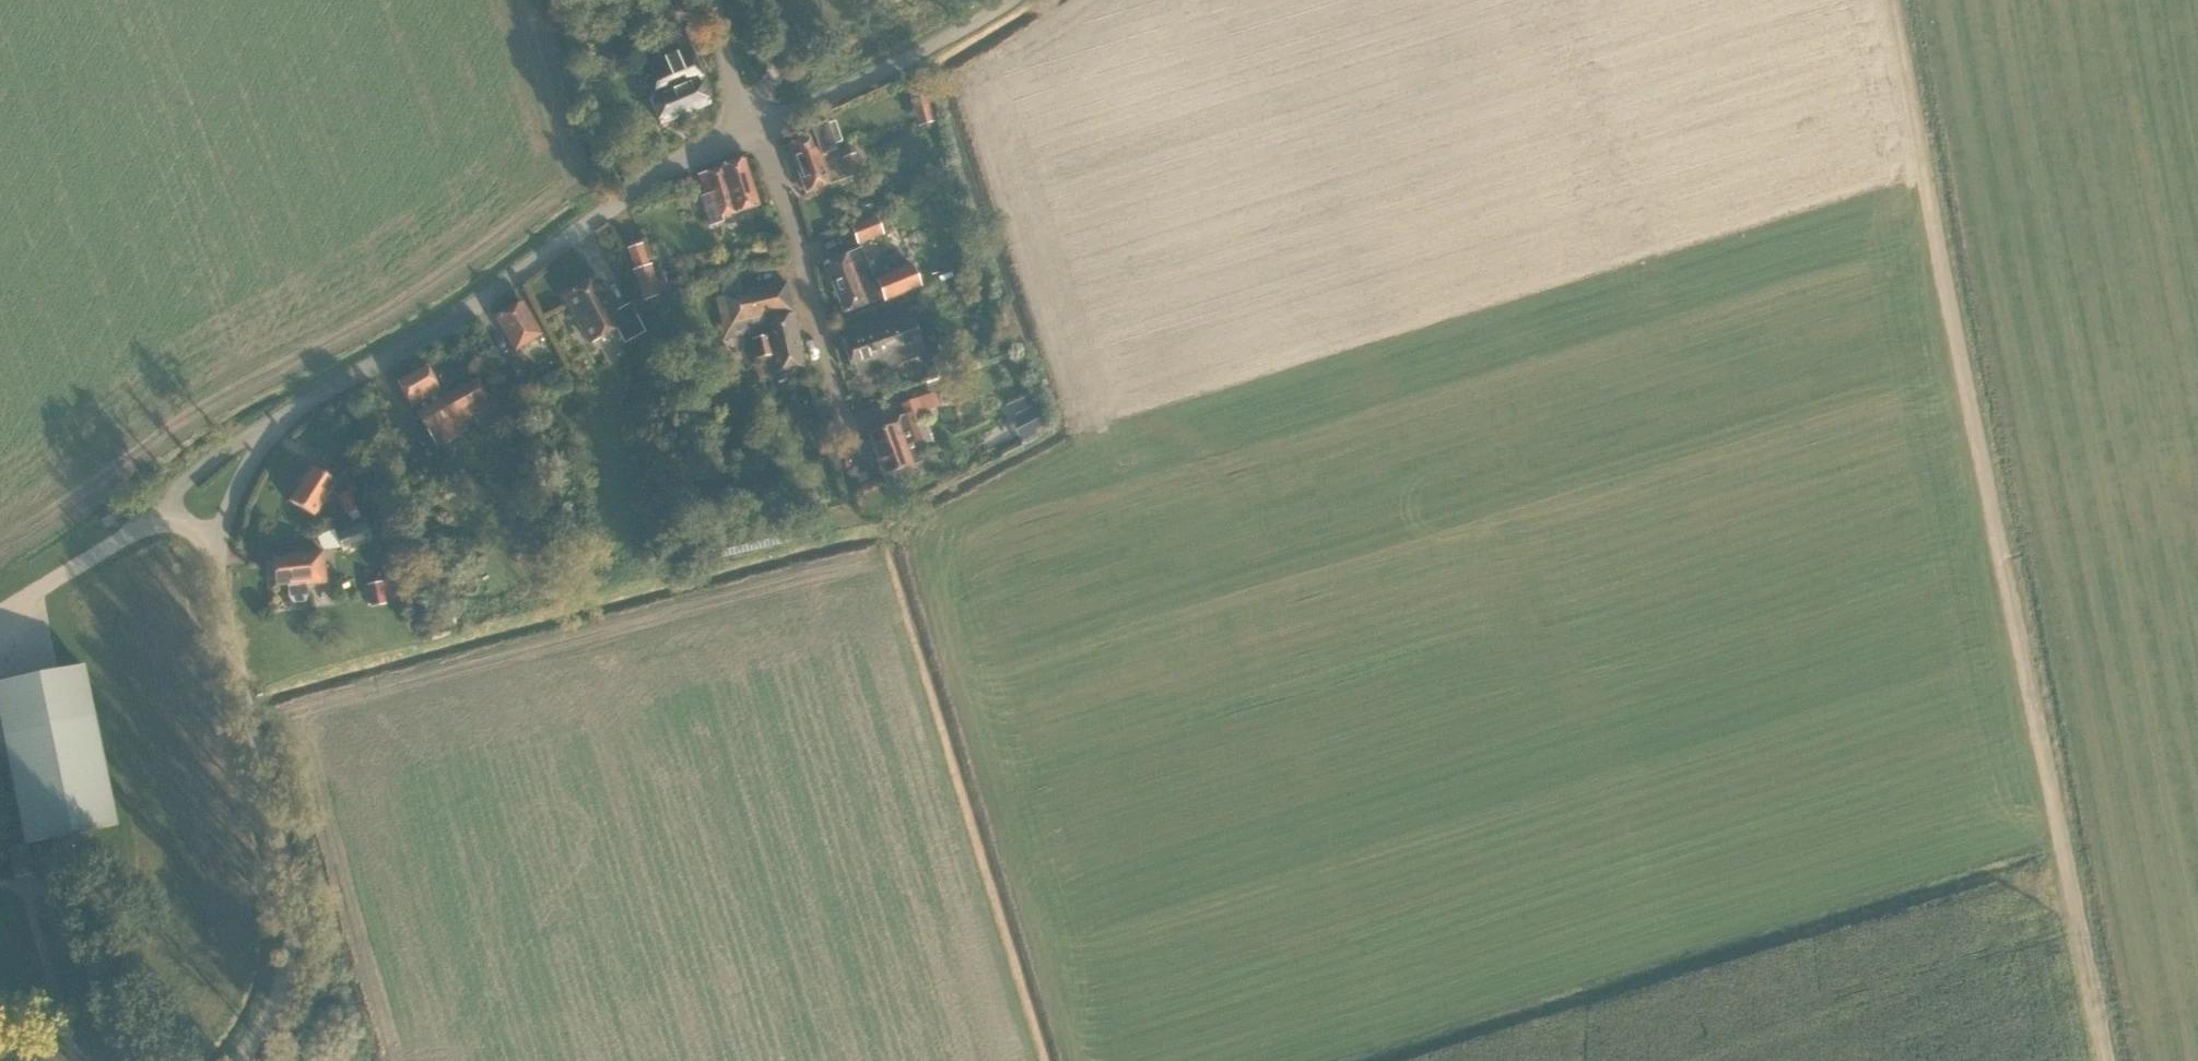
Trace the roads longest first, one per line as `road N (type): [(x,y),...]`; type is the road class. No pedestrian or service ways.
road 1 (tertiary): [(239,1060),(271,1008),(289,911),(281,843),(219,602),(219,551),(238,487),(307,405),(473,305),(648,179),(750,127)]
road 2 (residential): [(750,127),(860,468)]
road 3 (tertiary): [(750,127),(849,88),(1012,0)]
road 4 (unclassified): [(750,127),(713,0)]

